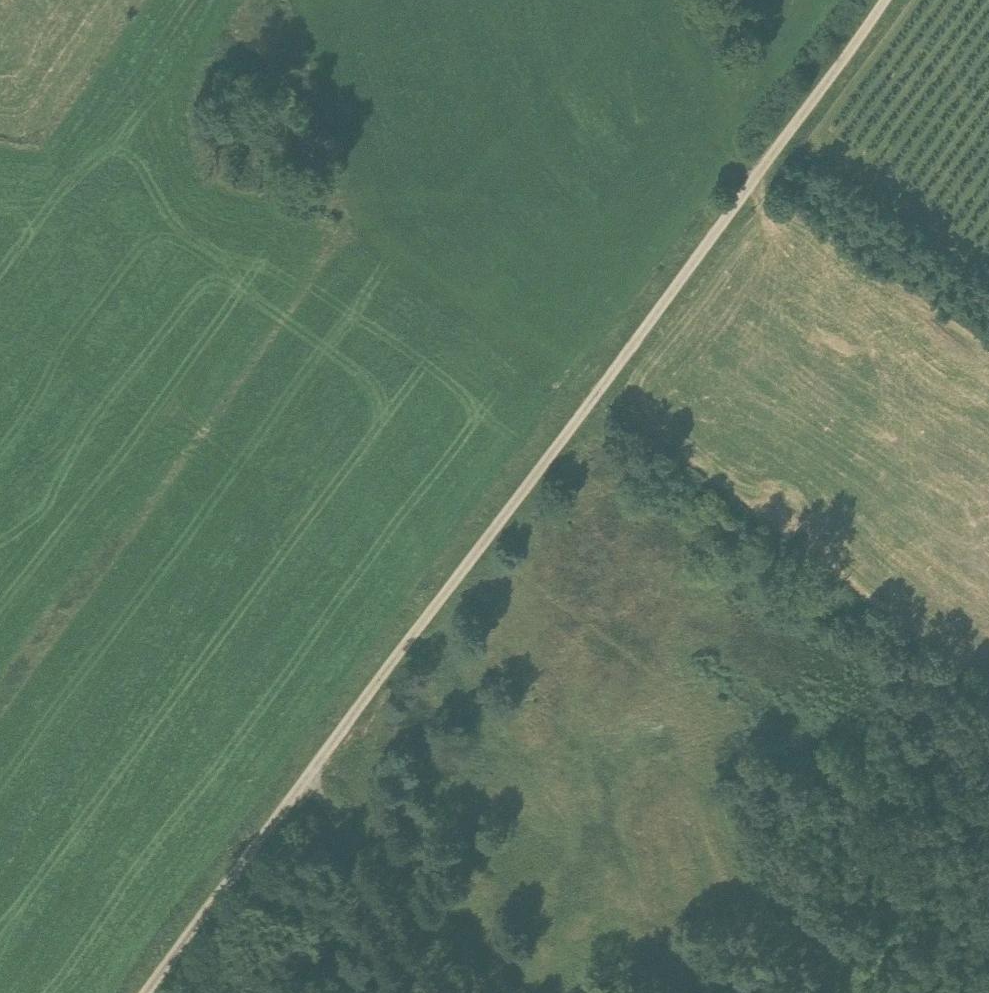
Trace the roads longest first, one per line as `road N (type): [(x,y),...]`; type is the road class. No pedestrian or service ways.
road 1 (track): [(885,0),(155,992)]
road 2 (track): [(336,752),(416,905),(492,992)]

